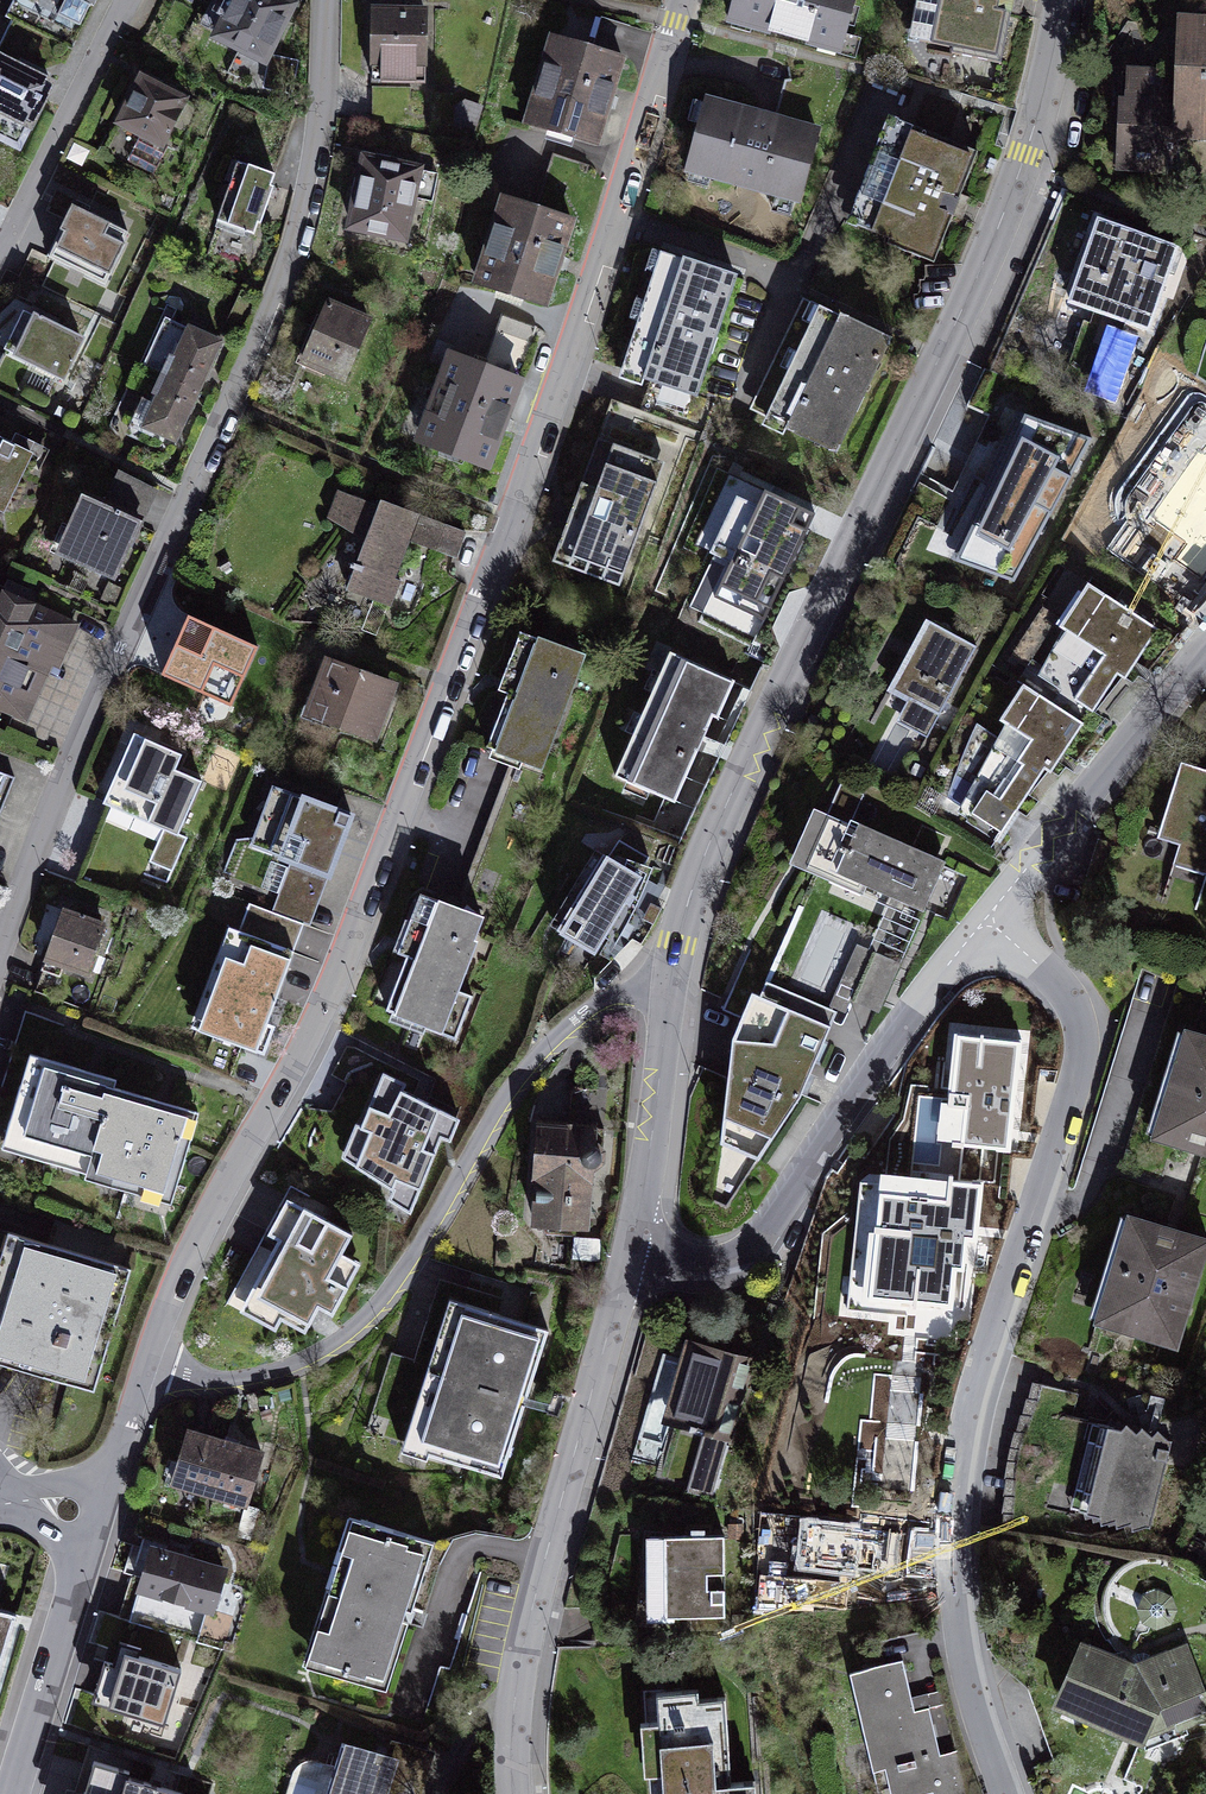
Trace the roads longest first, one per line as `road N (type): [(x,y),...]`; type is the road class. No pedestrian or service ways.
road 1 (residential): [(148,1362),(188,1266),(356,982),(586,358),(679,0)]
road 2 (residential): [(670,993),(699,872),(993,247),(1026,155),(1065,0)]
road 3 (residential): [(328,0),(312,189),(283,288),(86,733),(0,949)]
road 4 (residential): [(983,924),(1064,989),(1079,1019),(1083,1052),(968,1414),(955,1498),(958,1600),(971,1677),(1007,1793)]
road 5 (residential): [(670,993),(622,996),(554,1040),(380,1303),(334,1345),(252,1378),(211,1381),(148,1362)]
road 6 (residential): [(515,1793),(523,1656),(630,1253)]
road 7 (residential): [(983,924),(831,1122),(754,1247),(697,1268),(630,1253)]
road 8 (residential): [(1205,643),(983,924)]
road 9 (residential): [(12,1793),(75,1581),(69,1510)]
road 10 (residential): [(125,0),(0,253)]
road 11 (residential): [(630,1253),(652,1160),(670,993)]
road 12 (residential): [(69,1510),(125,1430),(148,1362)]

